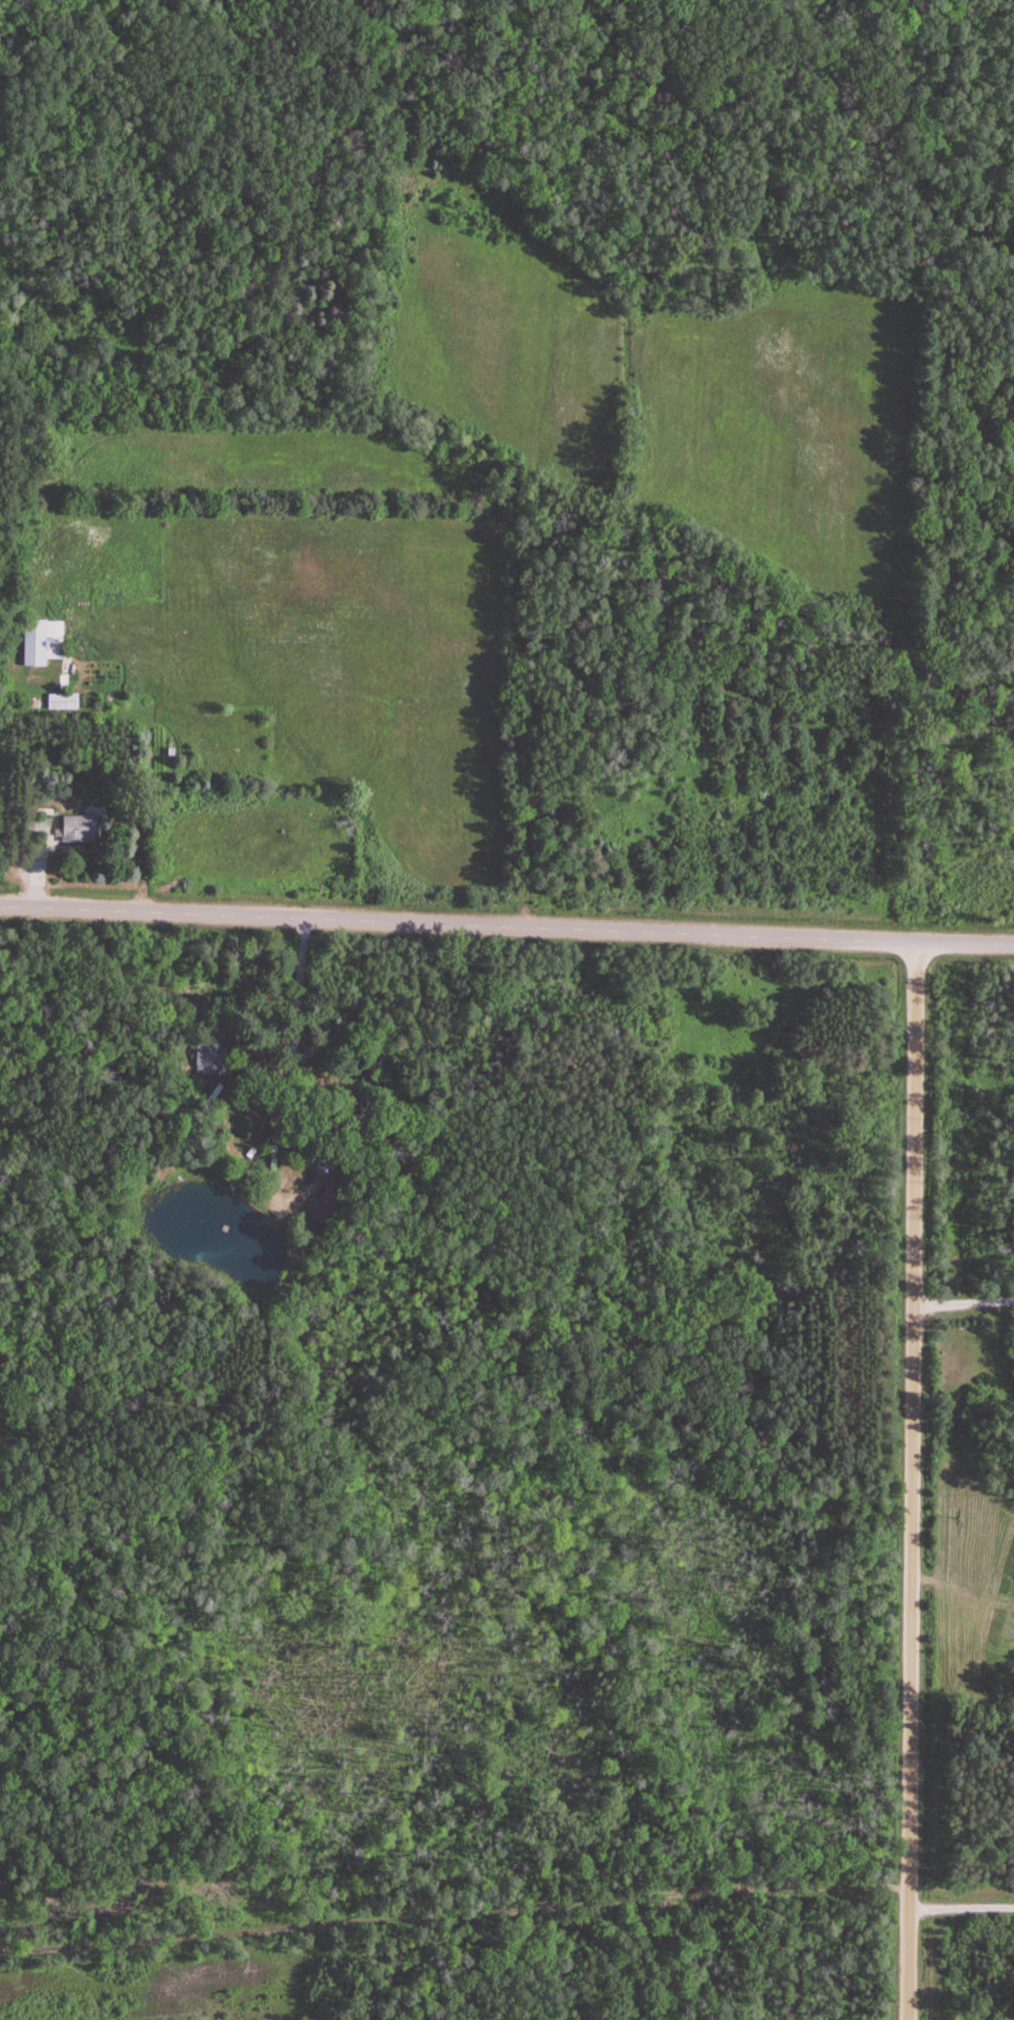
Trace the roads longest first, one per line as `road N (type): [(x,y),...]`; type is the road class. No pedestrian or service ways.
road 1 (residential): [(905,2019),(919,942)]
road 2 (residential): [(1013,943),(0,907)]

